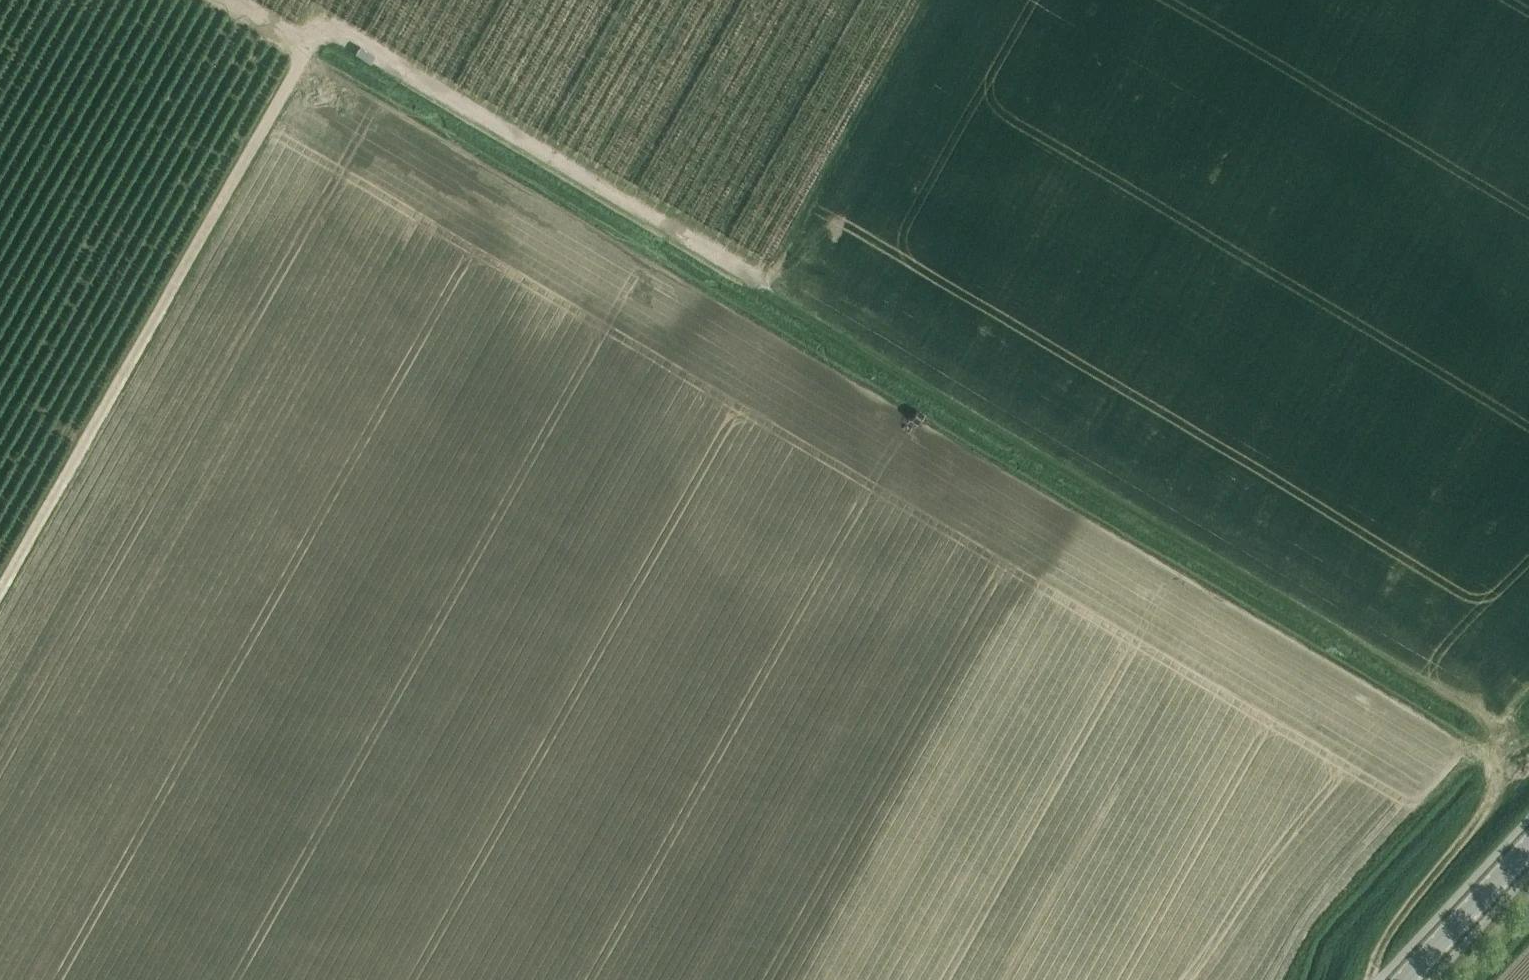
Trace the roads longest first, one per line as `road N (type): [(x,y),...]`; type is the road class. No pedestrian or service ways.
road 1 (secondary): [(1406,979),(1528,847)]

